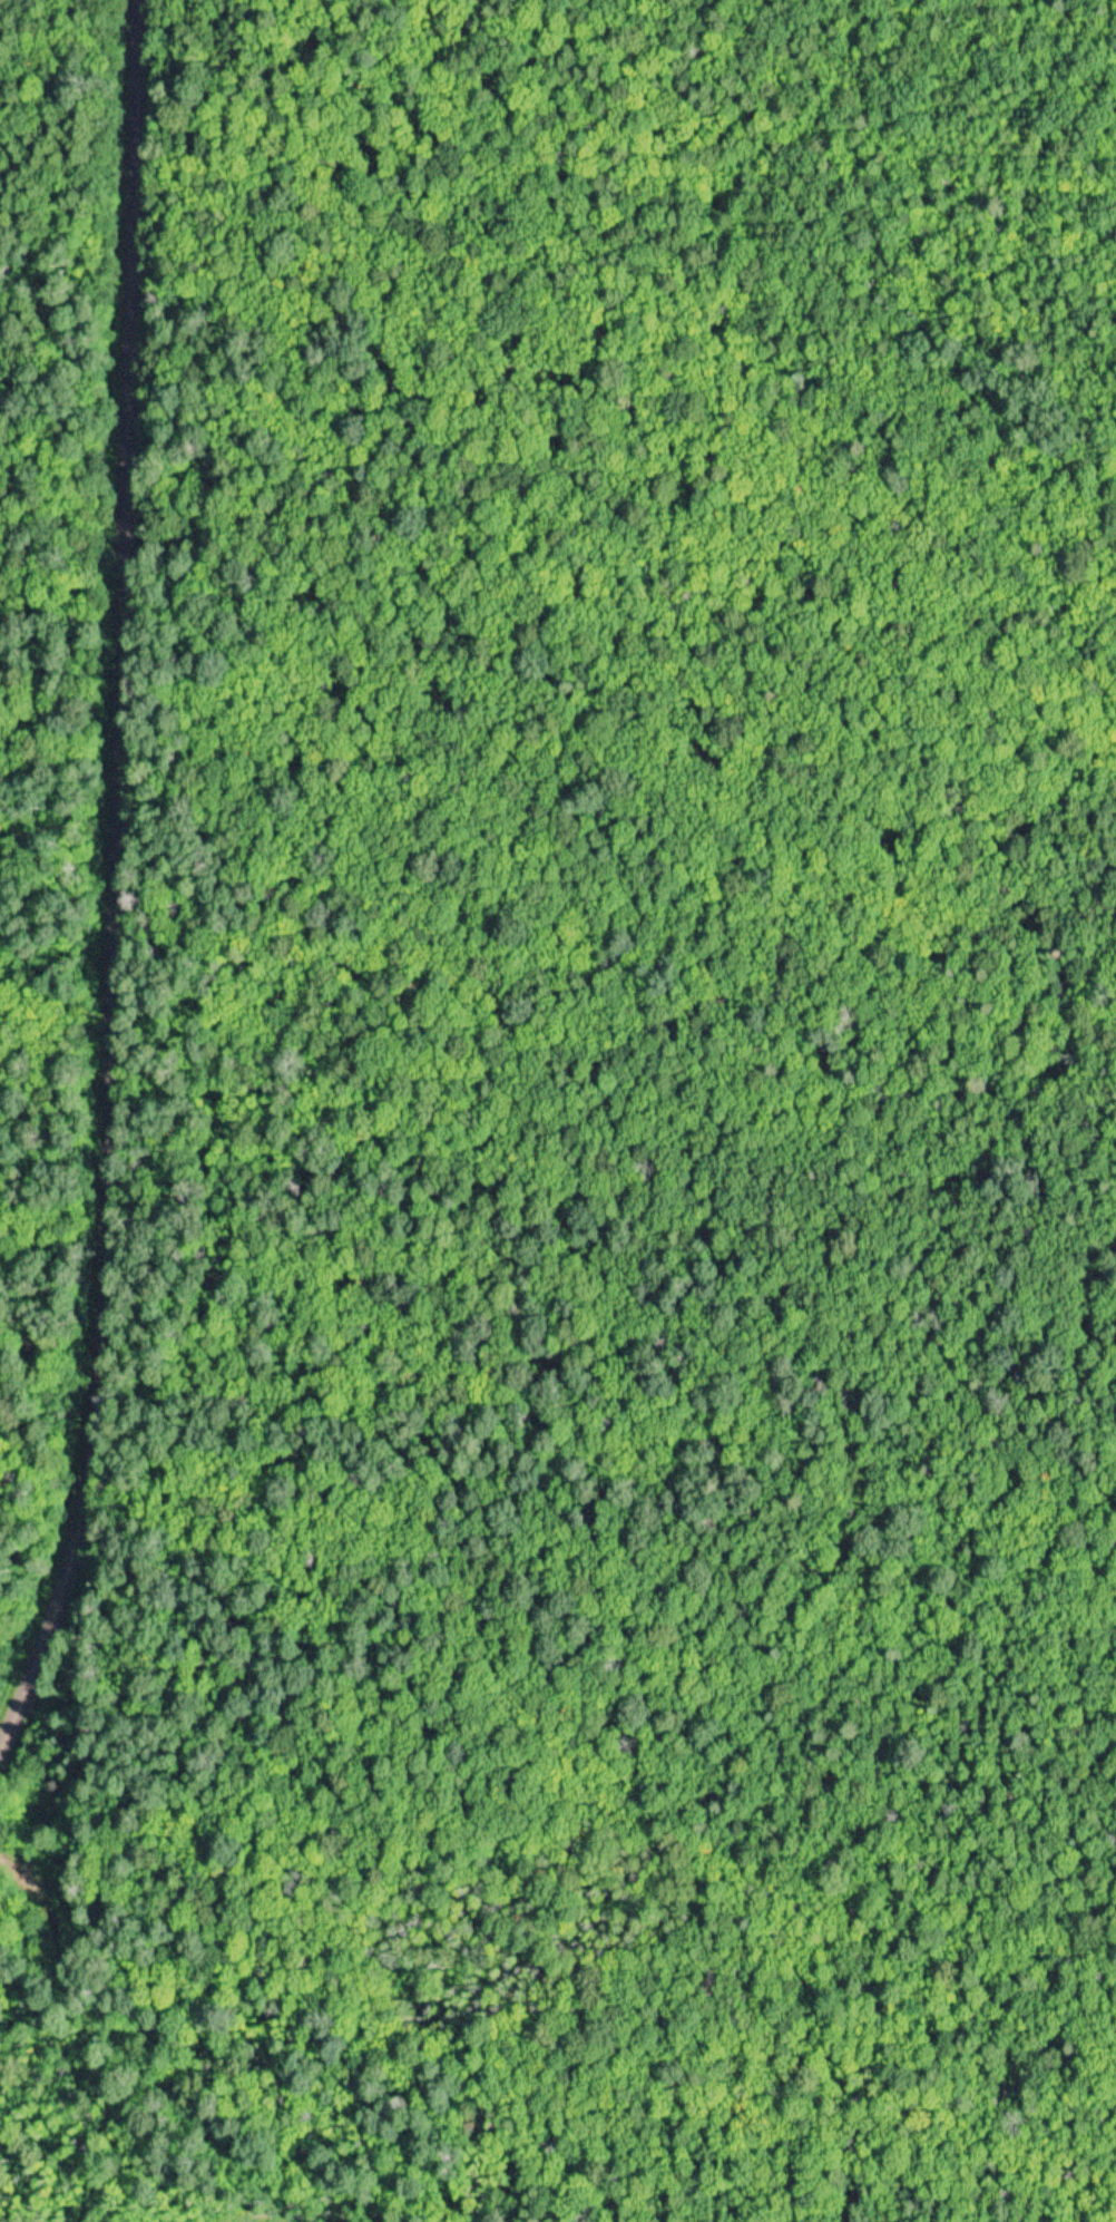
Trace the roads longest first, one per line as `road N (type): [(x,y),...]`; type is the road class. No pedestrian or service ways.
road 1 (secondary): [(53,1622),(88,1385),(134,0)]
road 2 (residential): [(248,2210),(235,2154),(84,1974),(53,1622)]
road 3 (secondary): [(0,1748),(53,1622)]

